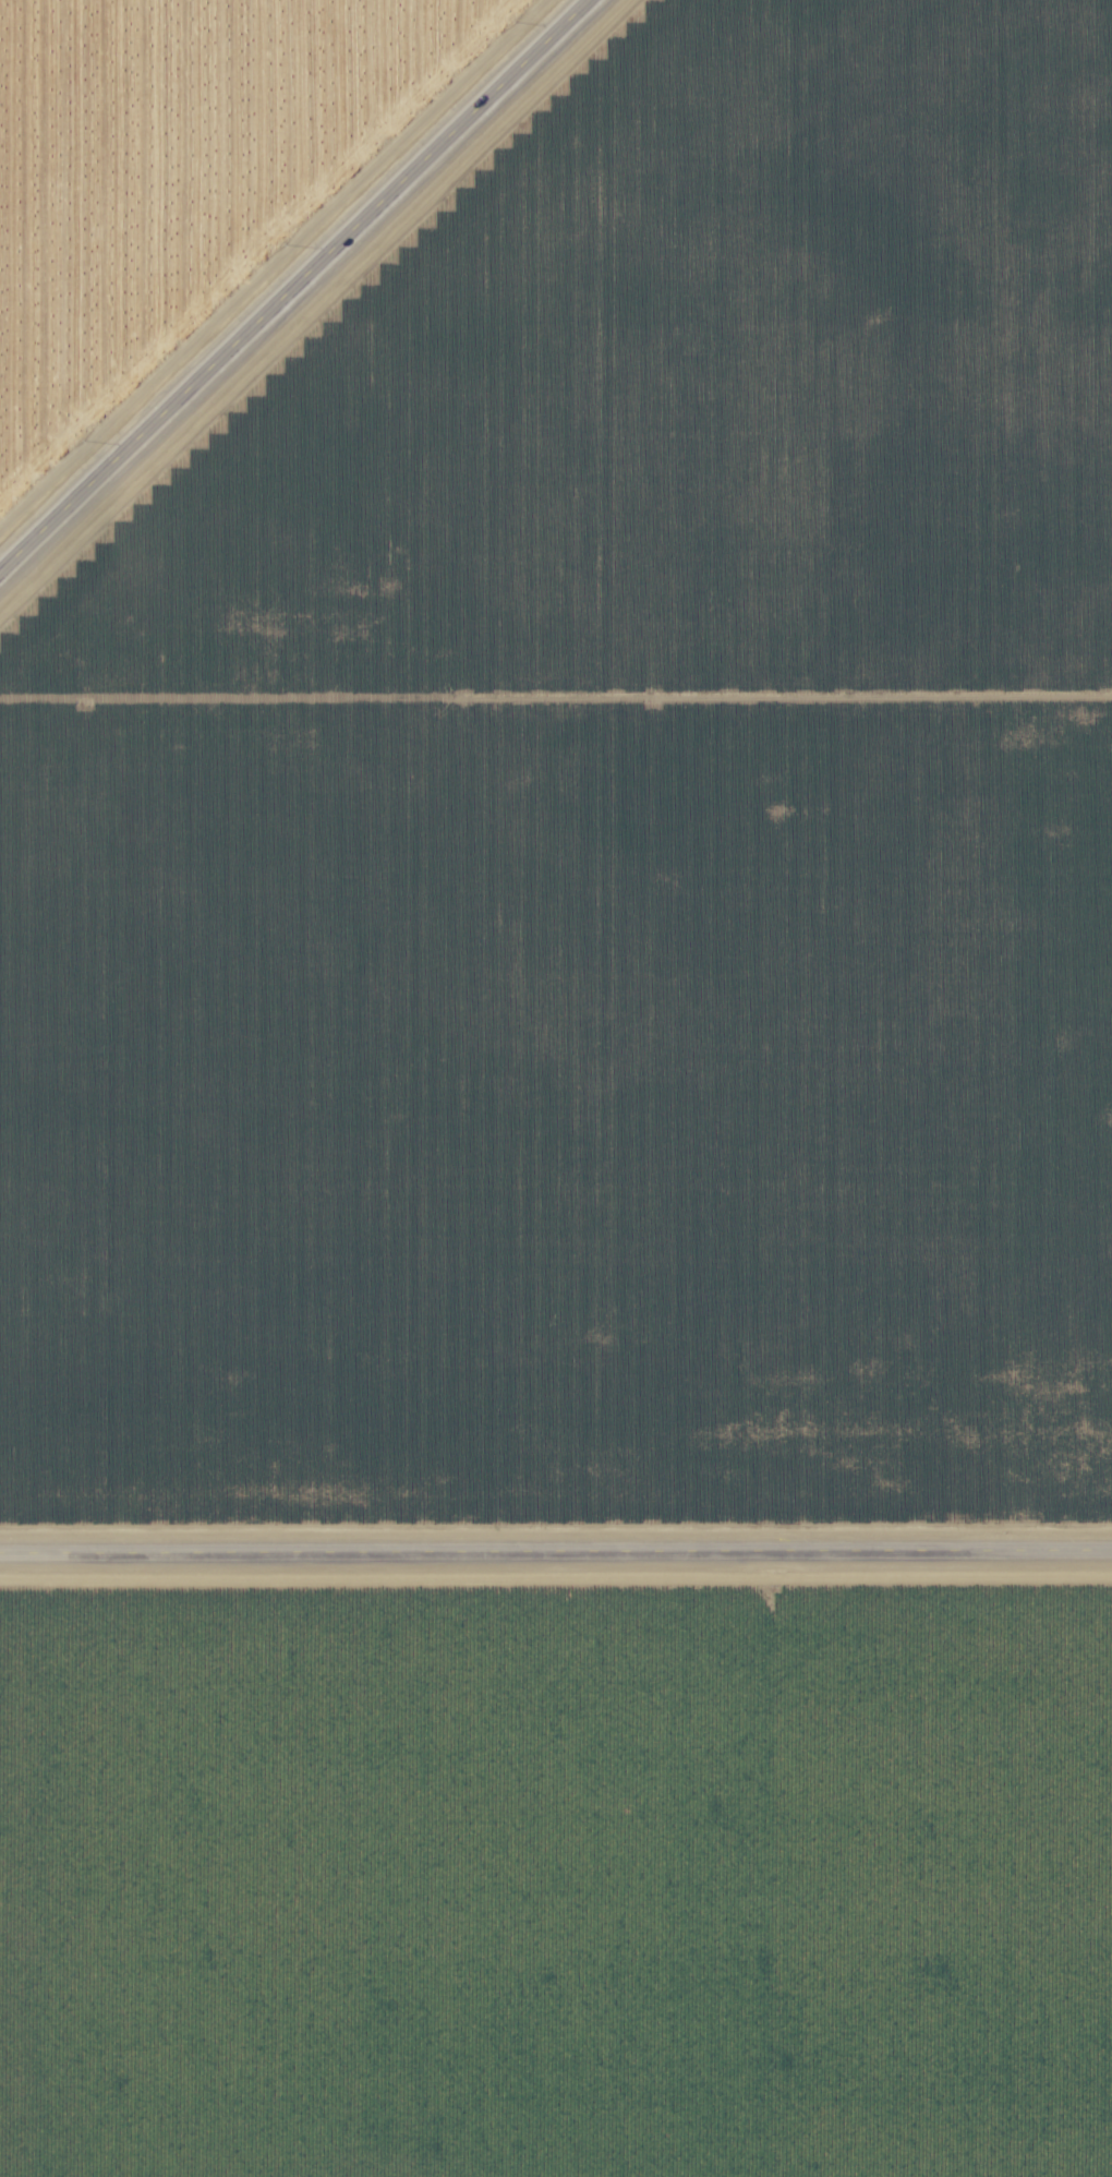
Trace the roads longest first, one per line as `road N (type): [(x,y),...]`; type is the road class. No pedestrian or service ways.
road 1 (residential): [(0,1559),(1111,1560)]
road 2 (secondary): [(0,583),(606,0)]

